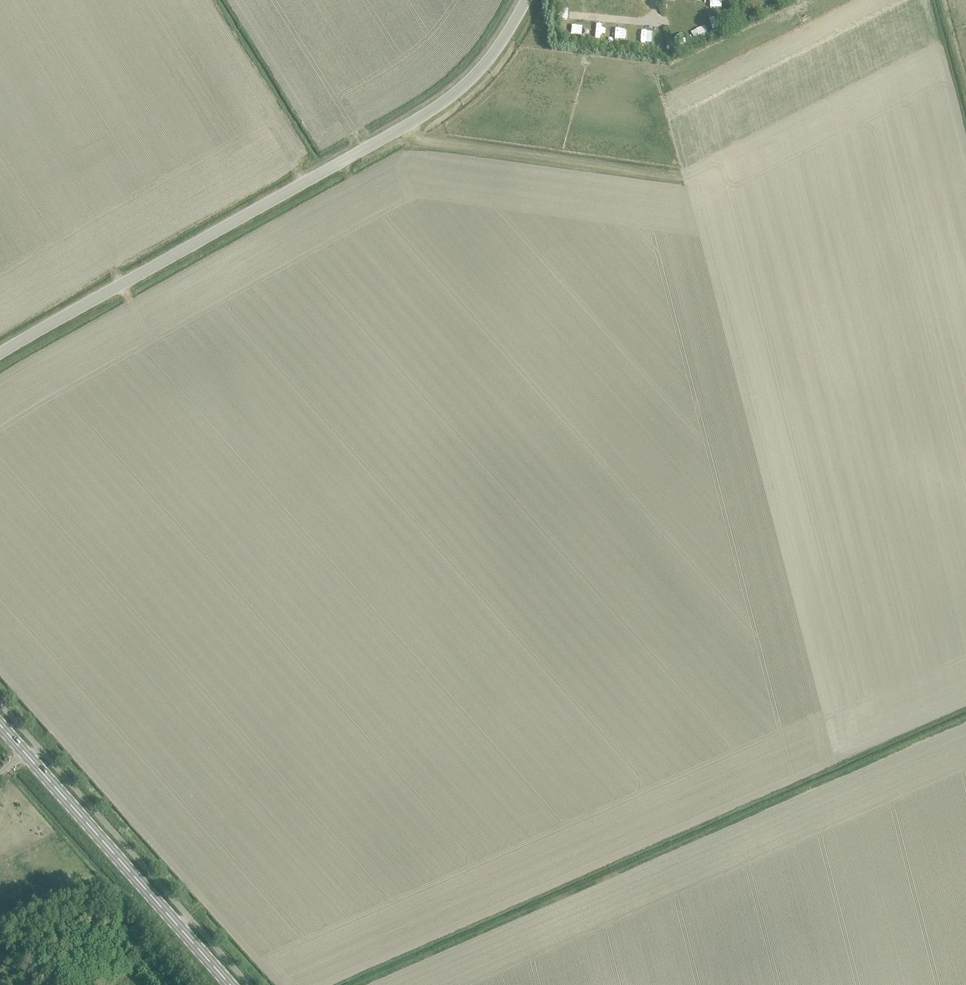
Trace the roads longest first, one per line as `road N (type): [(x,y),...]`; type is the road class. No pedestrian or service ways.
road 1 (tertiary): [(0,353),(463,89),(525,0)]
road 2 (secondary): [(232,984),(0,723)]

